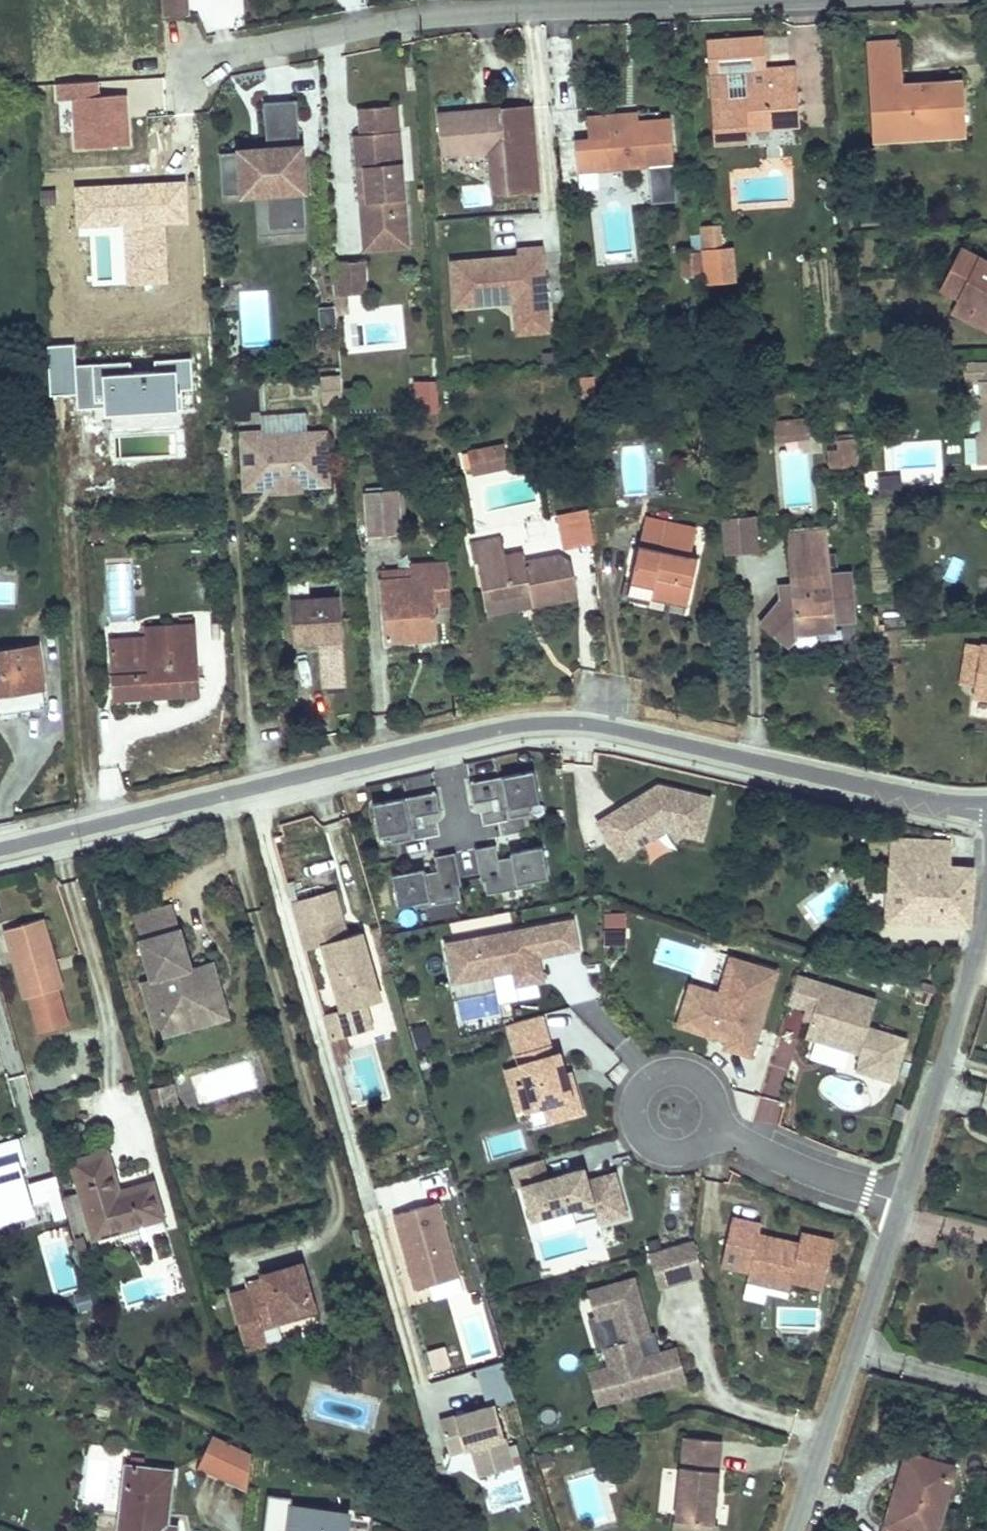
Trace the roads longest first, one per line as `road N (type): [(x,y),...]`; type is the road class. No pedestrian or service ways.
road 1 (residential): [(986,808),(578,723),(508,728),(0,853)]
road 2 (residential): [(986,929),(795,1530)]
road 3 (residential): [(769,0),(398,22),(190,66)]

